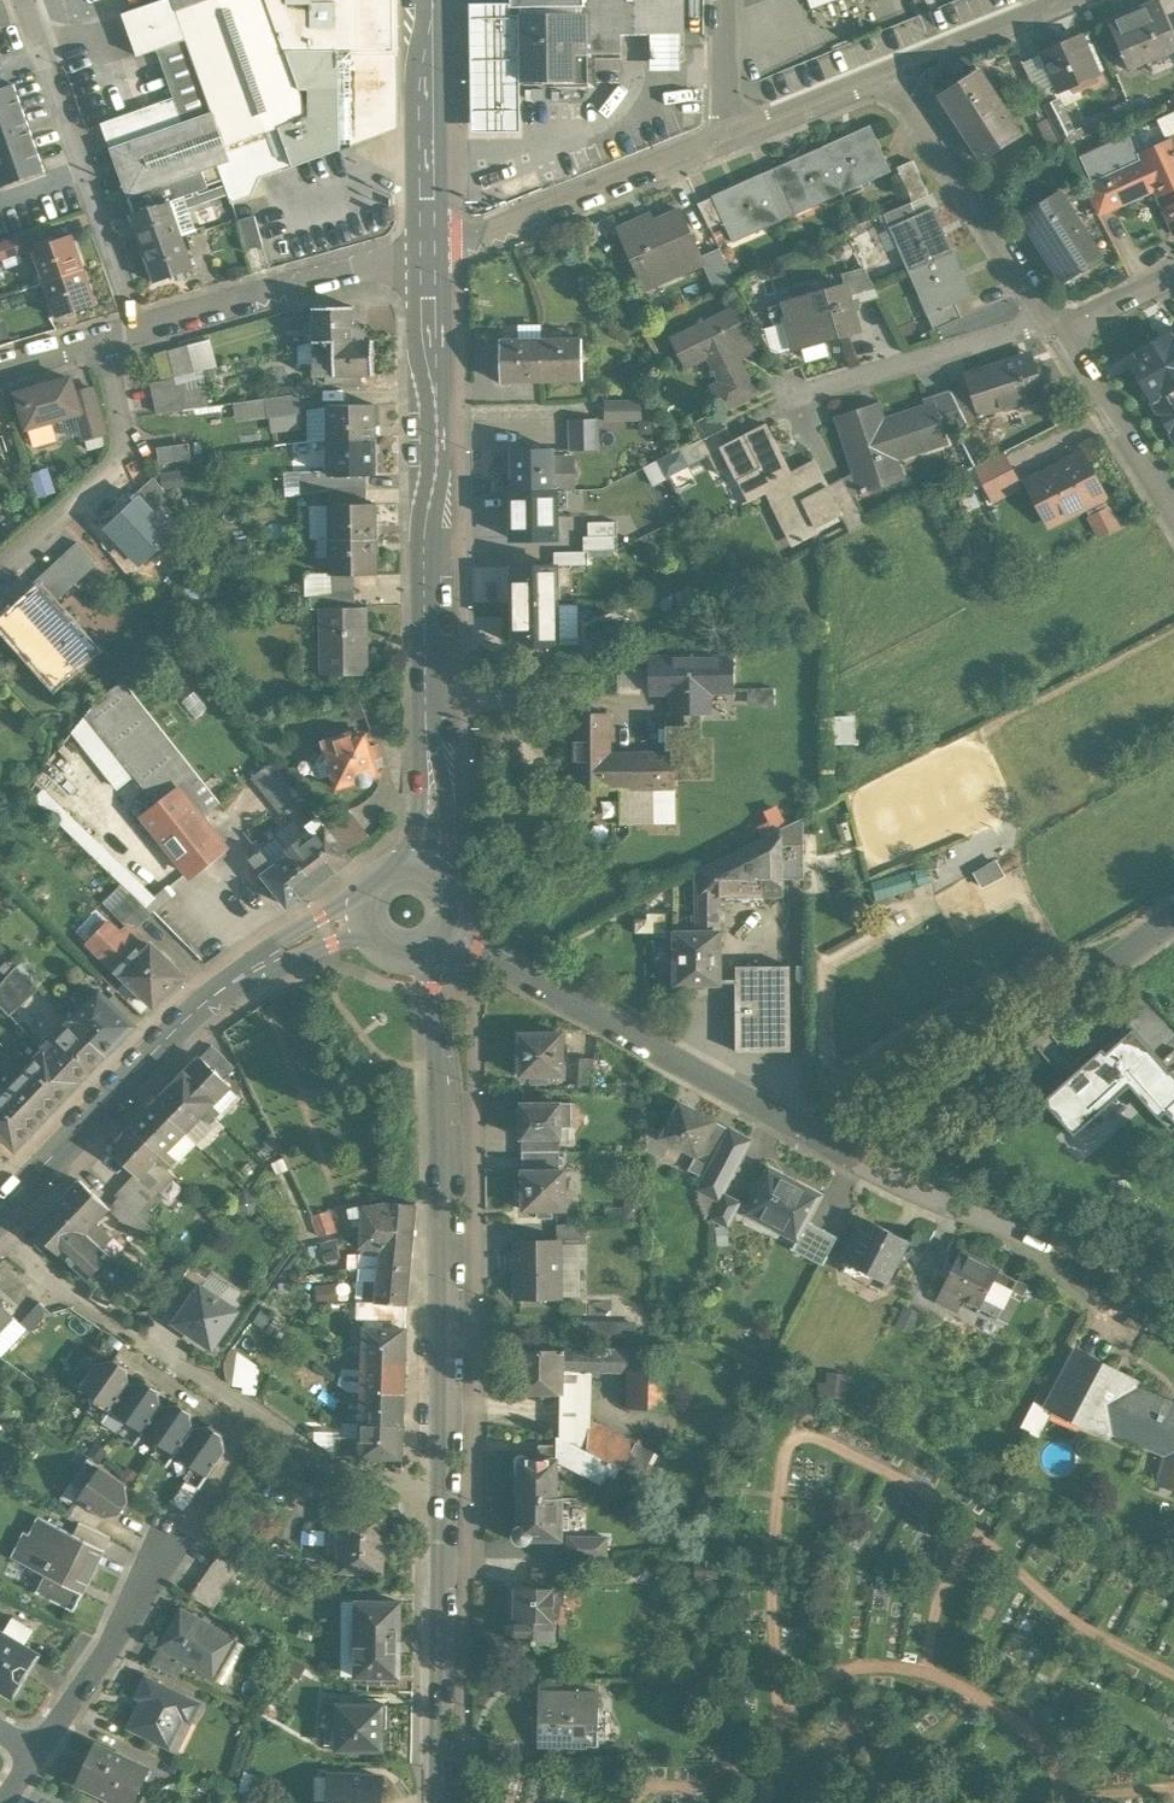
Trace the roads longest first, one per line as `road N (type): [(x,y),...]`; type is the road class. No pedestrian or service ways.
road 1 (tertiary): [(420,873),(423,542),(436,418),(426,253)]
road 2 (tertiary): [(440,1480),(439,1102),(427,952)]
road 3 (residential): [(440,1480),(337,1472),(63,1289),(0,1234)]
road 4 (tertiary): [(369,920),(326,930),(223,989),(178,1026),(0,1216)]
road 5 (residential): [(448,933),(834,1144)]
road 6 (residential): [(834,1144),(945,1091),(1173,918)]
road 7 (residential): [(21,0),(137,328)]
road 8 (residential): [(426,253),(732,135)]
road 9 (tertiary): [(437,1802),(440,1480)]
road 10 (residential): [(137,328),(426,253)]
road 11 (residential): [(1048,316),(888,72)]
road 12 (residential): [(0,573),(122,462),(123,424),(99,339)]
road 13 (residential): [(35,1755),(191,1523)]
road 14 (residential): [(1048,316),(788,399)]
road 15 (tertiary): [(426,253),(425,0)]
road 16 (residential): [(834,1144),(1048,1248)]
road 17 (residential): [(1173,509),(1061,332)]
road 18 (residential): [(888,72),(1058,0)]
road 19 (residential): [(732,135),(888,72)]
road 20 (residential): [(722,0),(721,103),(732,135)]
road 21 (residential): [(1173,277),(1061,332)]

